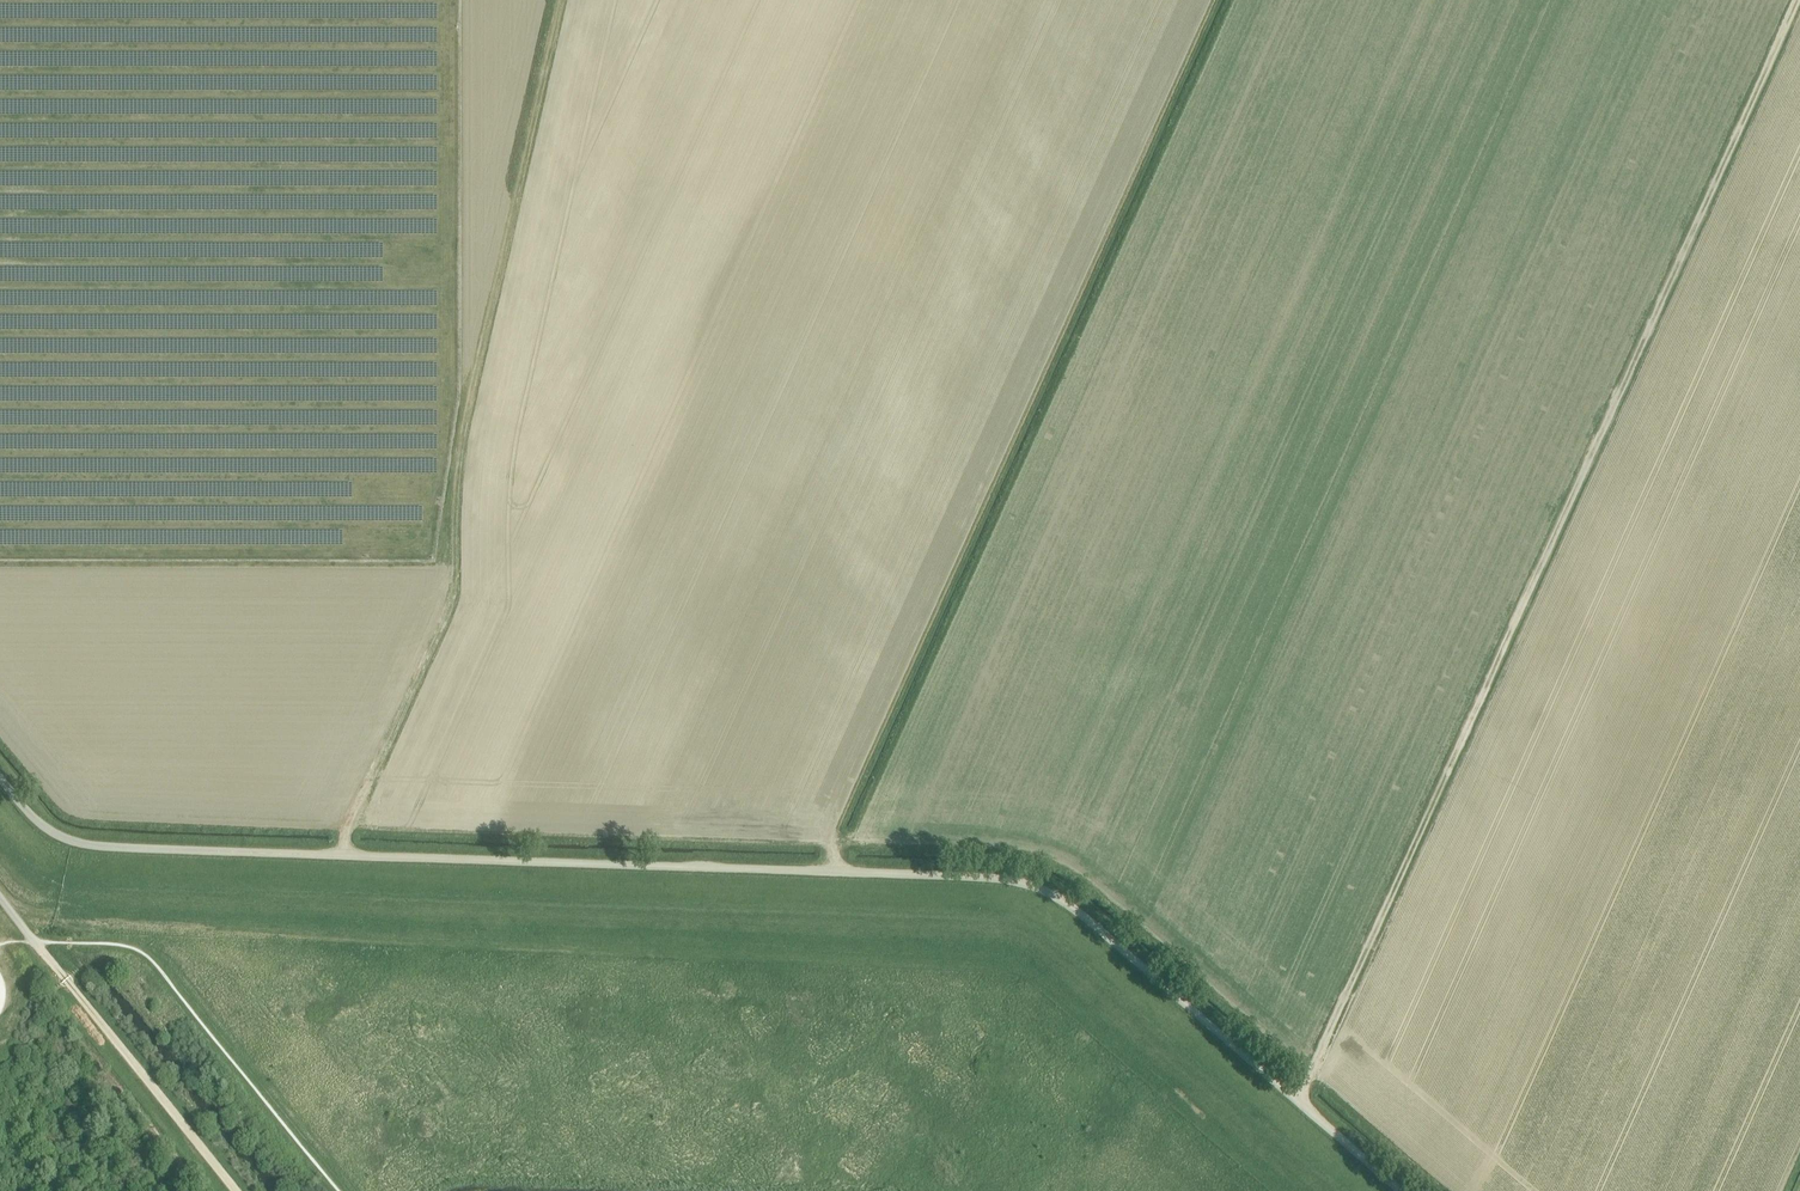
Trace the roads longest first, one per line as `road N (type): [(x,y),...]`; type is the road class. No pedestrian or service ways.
road 1 (unclassified): [(1402,1190),(1088,919),(1024,883),(95,846),(44,827),(0,778)]
road 2 (track): [(1296,1100),(1798,0)]
road 3 (track): [(337,855),(452,595),(467,414),(562,0)]

